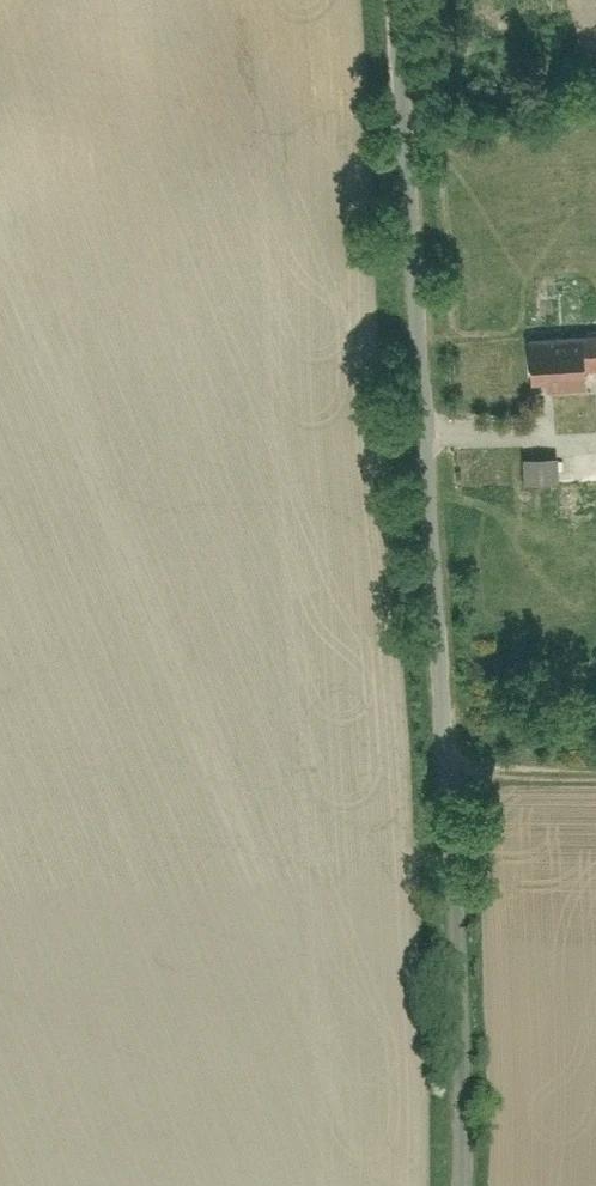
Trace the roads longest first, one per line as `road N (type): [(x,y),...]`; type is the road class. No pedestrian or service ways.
road 1 (unclassified): [(399,0),(440,638),(454,1185)]

